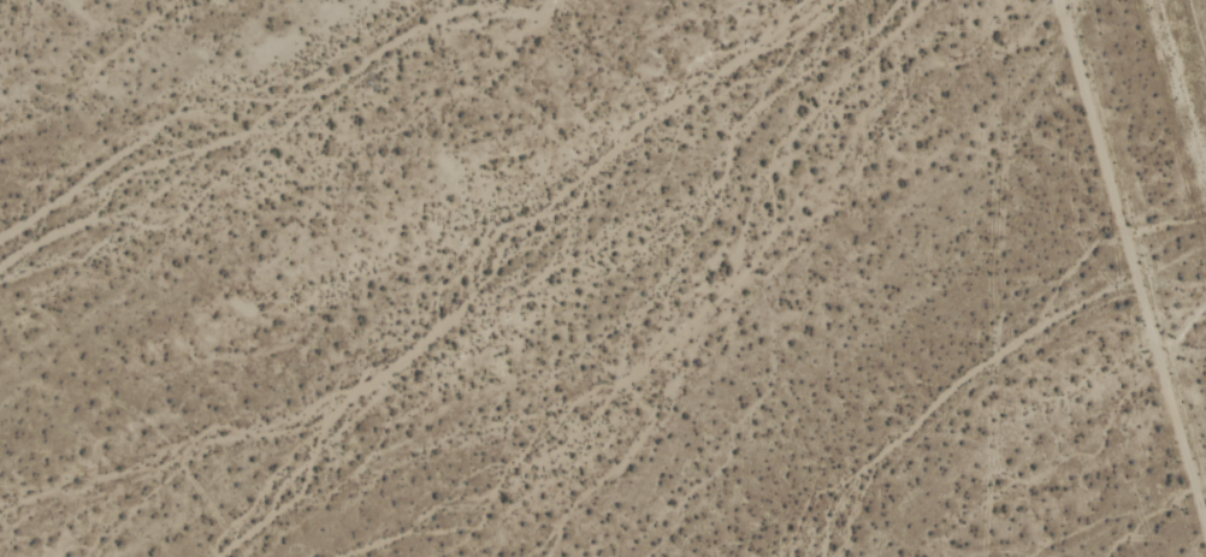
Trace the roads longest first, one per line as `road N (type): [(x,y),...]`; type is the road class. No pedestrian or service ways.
road 1 (track): [(1205,538),(1057,0)]

